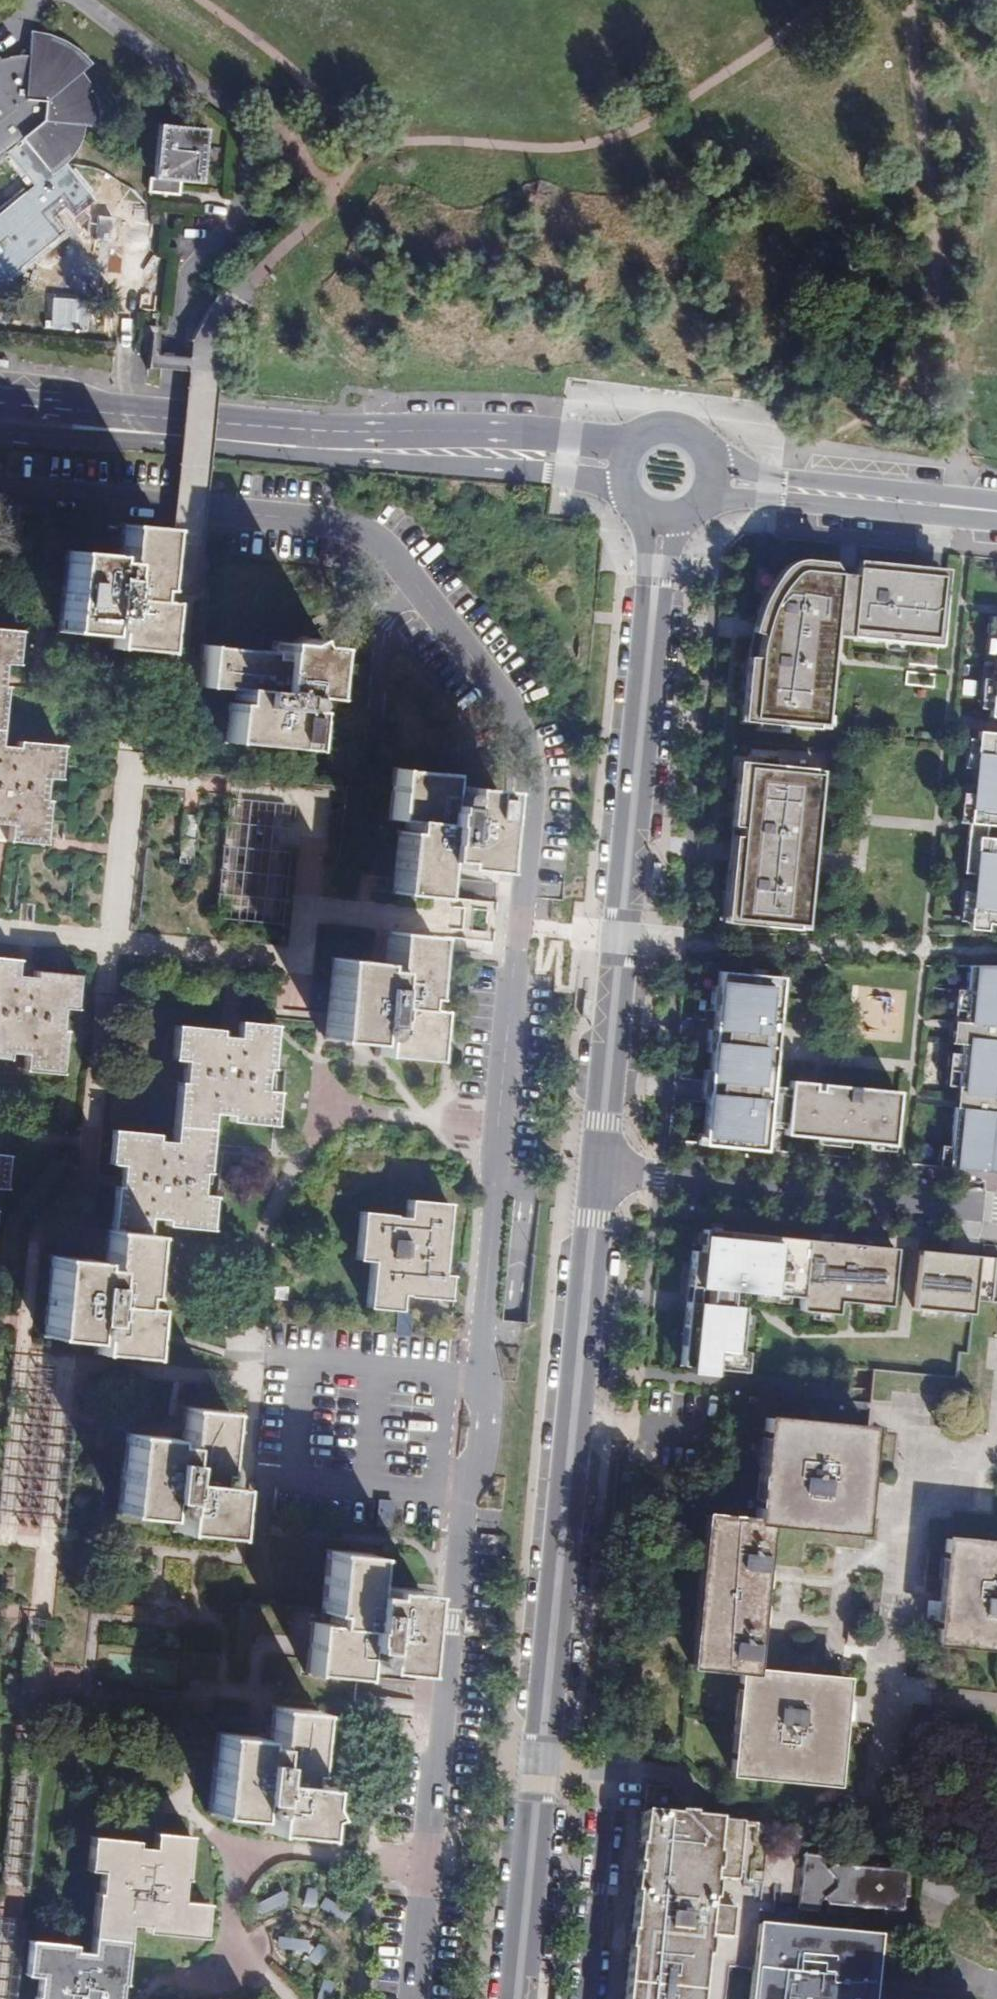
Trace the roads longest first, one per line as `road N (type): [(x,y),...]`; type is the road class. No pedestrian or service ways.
road 1 (residential): [(420,586),(506,698),(532,772),(485,1346),(487,1438),(467,1493),(415,1998)]
road 2 (tertiary): [(598,1179),(519,1998)]
road 3 (tertiary): [(660,516),(598,1179)]
road 4 (tertiary): [(632,447),(365,435),(0,395)]
road 5 (tertiary): [(0,431),(625,484)]
road 6 (residential): [(0,494),(343,522),(393,550),(420,586)]
road 7 (residential): [(996,1217),(598,1179)]
road 8 (tertiary): [(701,501),(979,508)]
road 9 (tertiary): [(979,508),(711,466)]
road 10 (residential): [(996,1885),(961,1881),(943,1889),(927,1935),(952,1977),(996,1980)]
road 11 (residential): [(373,765),(387,620),(420,586)]

